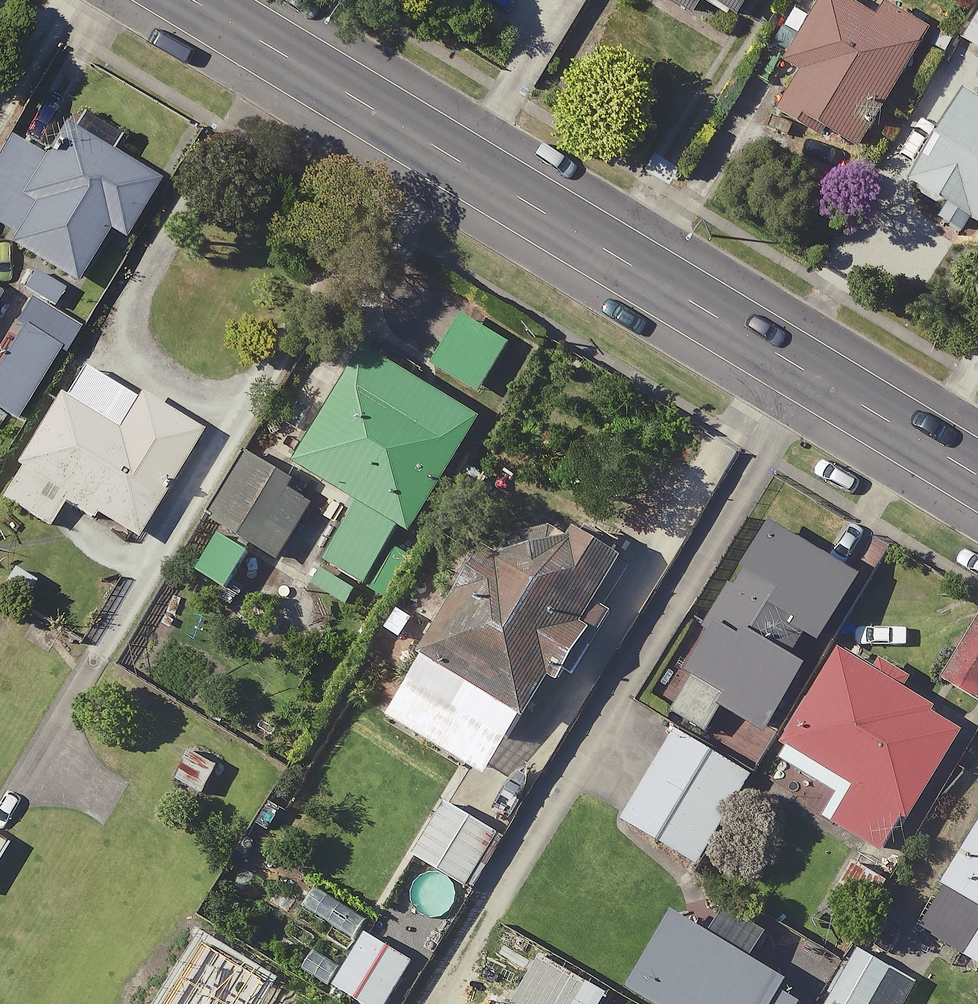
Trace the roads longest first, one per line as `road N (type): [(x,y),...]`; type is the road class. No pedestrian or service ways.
road 1 (secondary): [(192,0),(977,478)]

